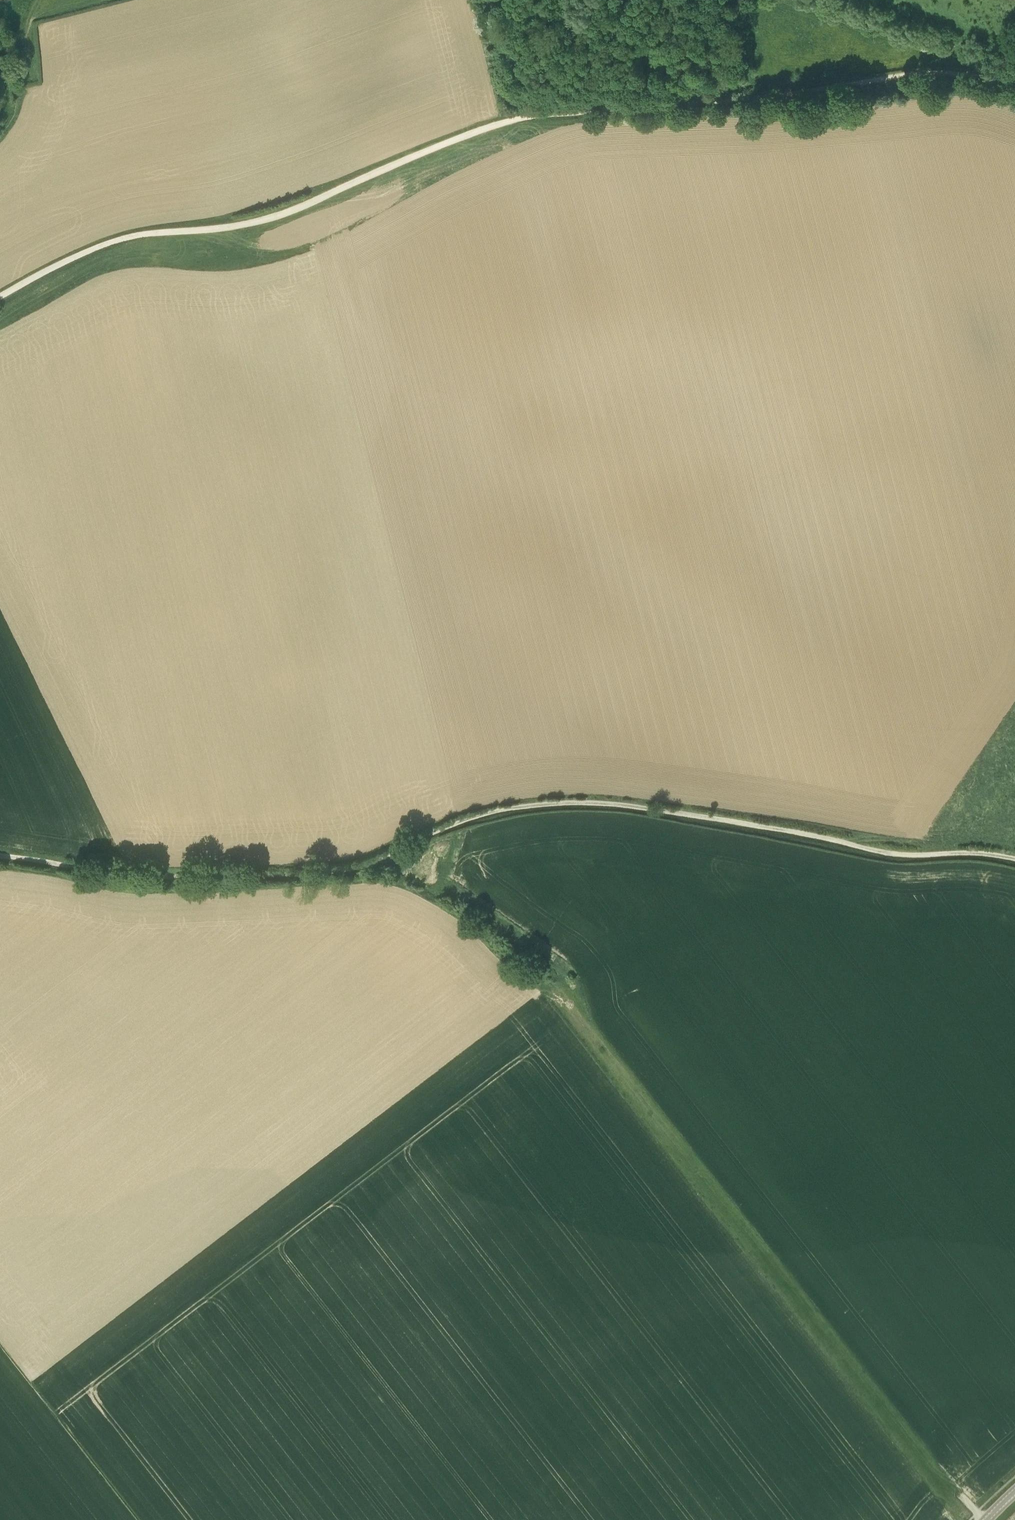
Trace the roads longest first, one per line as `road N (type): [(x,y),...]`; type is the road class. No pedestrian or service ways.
road 1 (track): [(1014,85),(925,72),(754,99),(513,119),(272,217),(113,241),(0,296)]
road 2 (track): [(1014,859),(898,854),(716,819),(569,803),(470,818),(346,871),(124,876),(0,855)]

